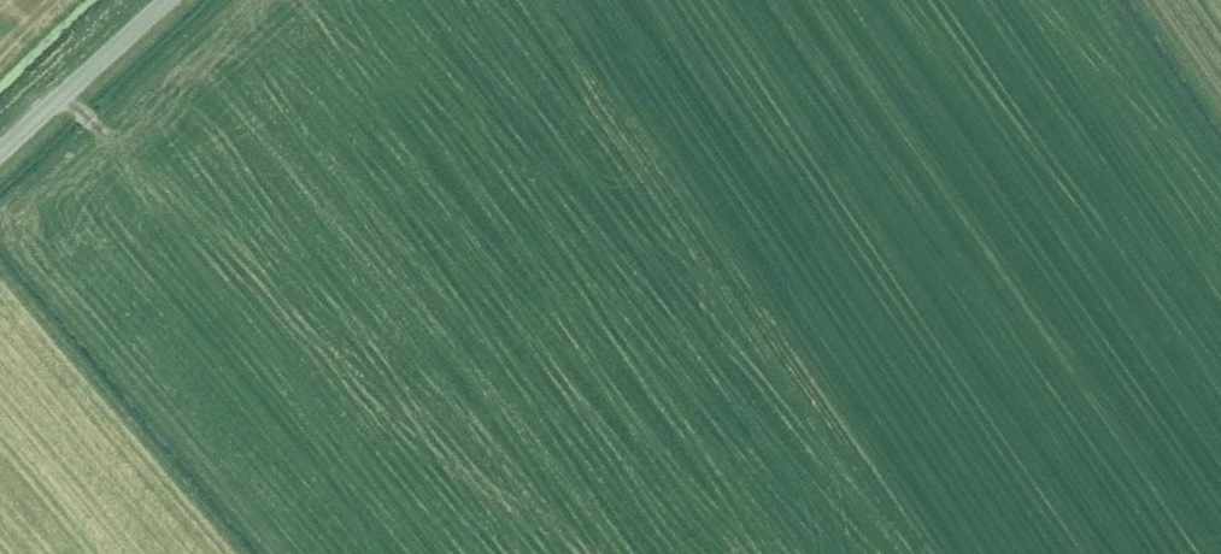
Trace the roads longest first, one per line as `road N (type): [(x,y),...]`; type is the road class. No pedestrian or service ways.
road 1 (unclassified): [(0,141),(151,0)]

